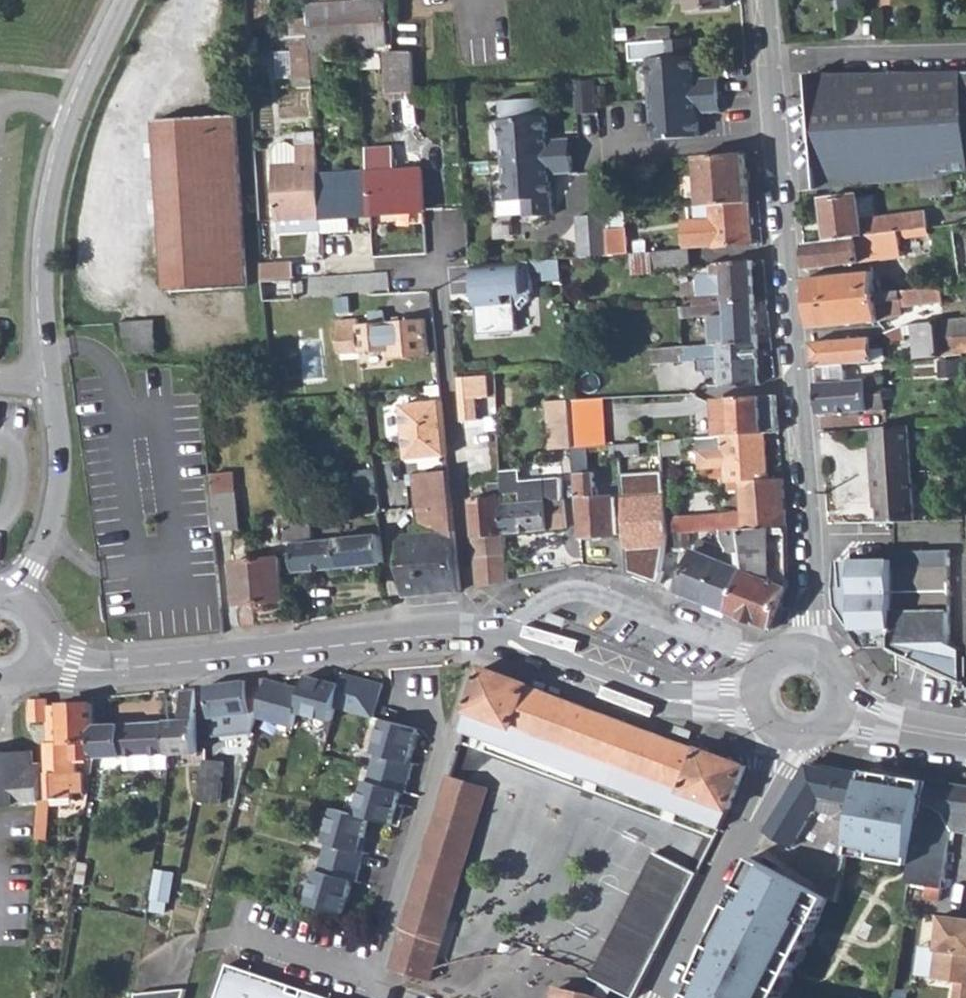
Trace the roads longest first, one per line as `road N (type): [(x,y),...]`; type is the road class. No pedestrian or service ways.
road 1 (tertiary): [(44,659),(99,671),(515,637),(690,700),(755,693)]
road 2 (tertiary): [(135,0),(74,132),(54,203),(48,323),(63,475),(52,532),(21,597)]
road 3 (tertiary): [(804,651),(811,636),(772,63)]
road 4 (tertiary): [(661,997),(776,766),(781,730)]
road 5 (residential): [(772,63),(965,55)]
road 6 (tertiary): [(836,704),(869,722),(965,739)]

